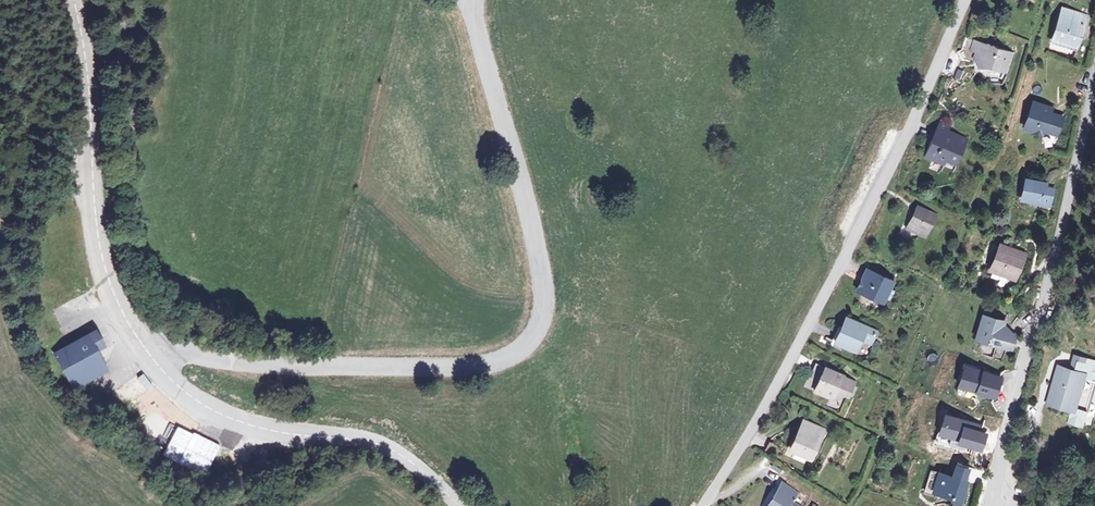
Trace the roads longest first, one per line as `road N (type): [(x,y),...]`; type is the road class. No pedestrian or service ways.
road 1 (unclassified): [(140,343),(245,364),(408,368),(494,364),(531,340),(543,283),(469,0)]
road 2 (residential): [(704,505),(820,303),(915,117),(963,0)]
road 3 (residential): [(1094,70),(988,505)]
road 4 (unclassified): [(140,343),(164,375),(225,419),(379,444),(458,505)]
road 5 (unclassified): [(140,343),(93,244),(89,90),(73,0)]

